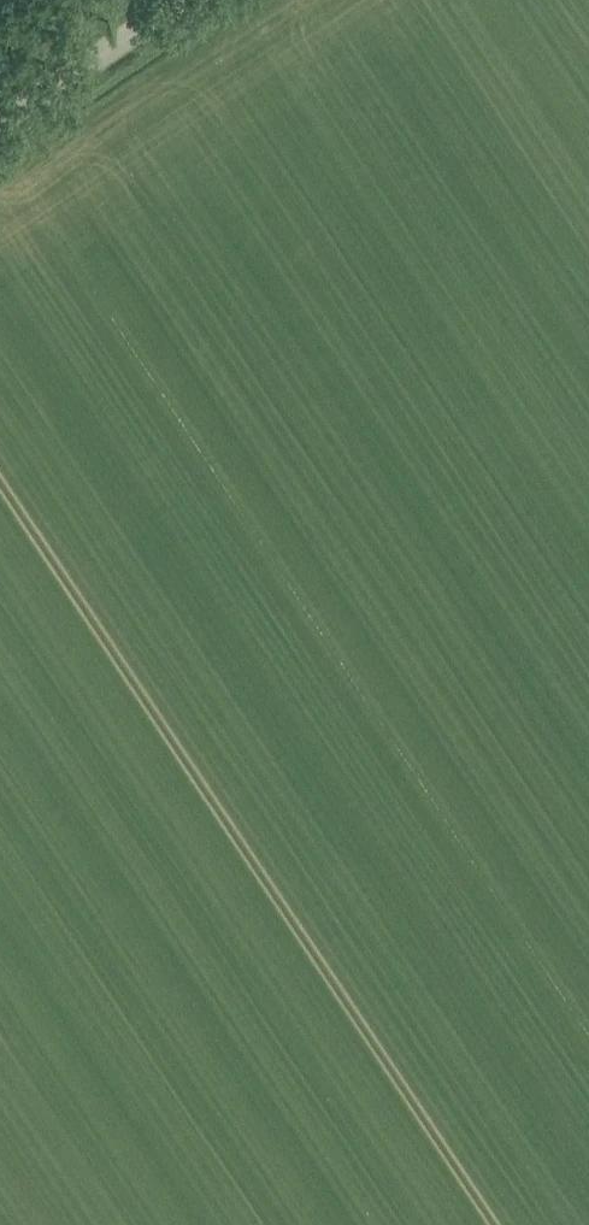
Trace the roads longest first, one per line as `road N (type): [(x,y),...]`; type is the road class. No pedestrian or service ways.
road 1 (unclassified): [(0,125),(188,0)]

